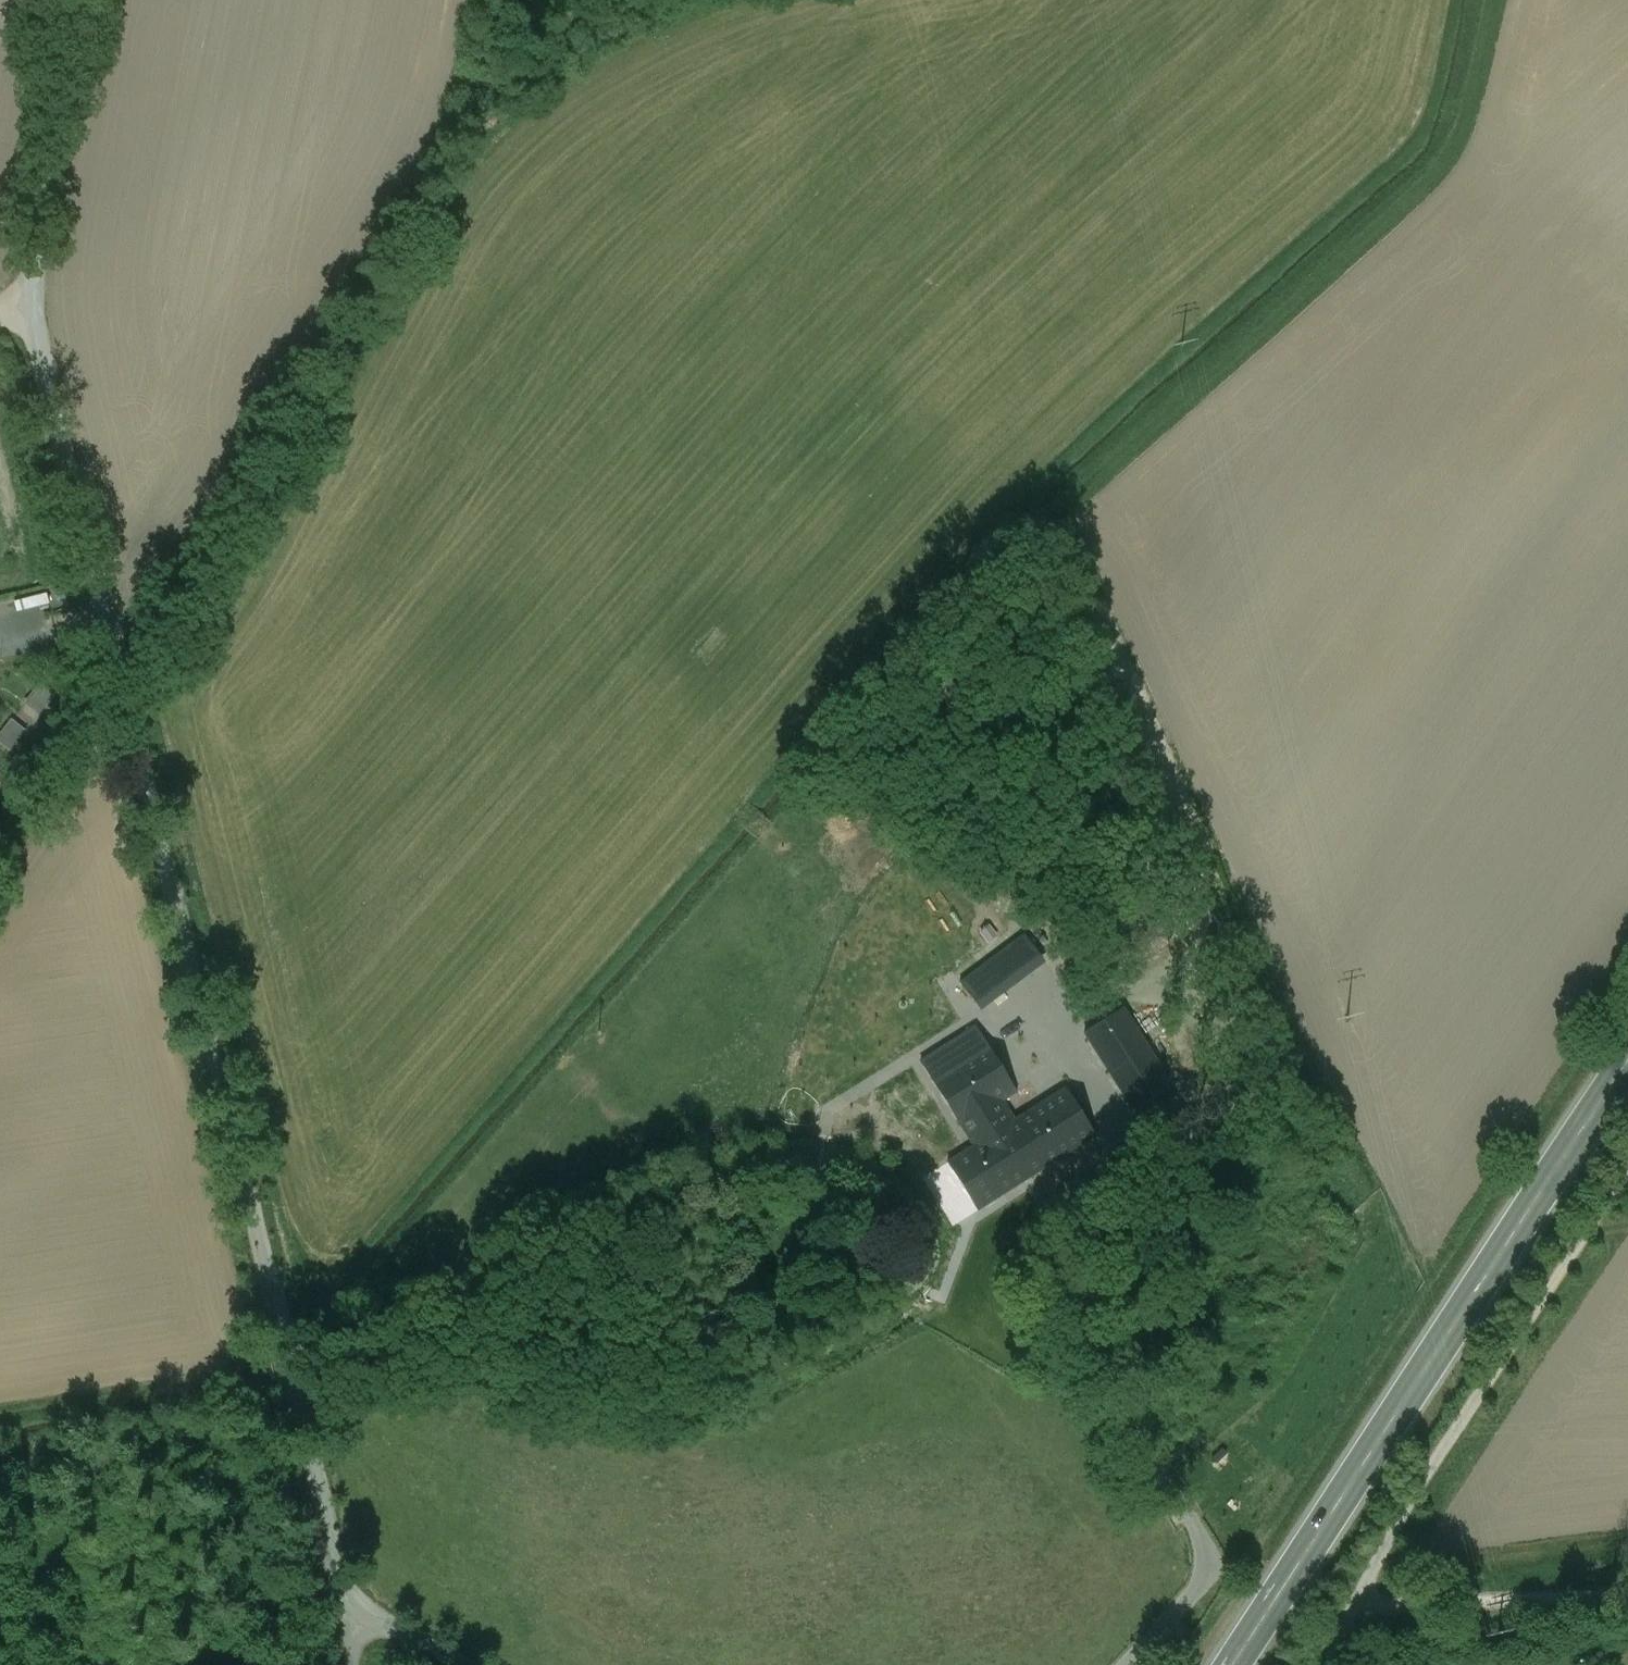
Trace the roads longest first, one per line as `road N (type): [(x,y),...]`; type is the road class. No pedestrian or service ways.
road 1 (unclassified): [(468,1664),(354,1603),(316,1480),(26,295),(80,0)]
road 2 (secondary): [(1237,1664),(1627,1073)]
road 3 (track): [(1360,1601),(1464,1412),(1627,1169)]
road 4 (track): [(1627,1587),(1360,1601)]

